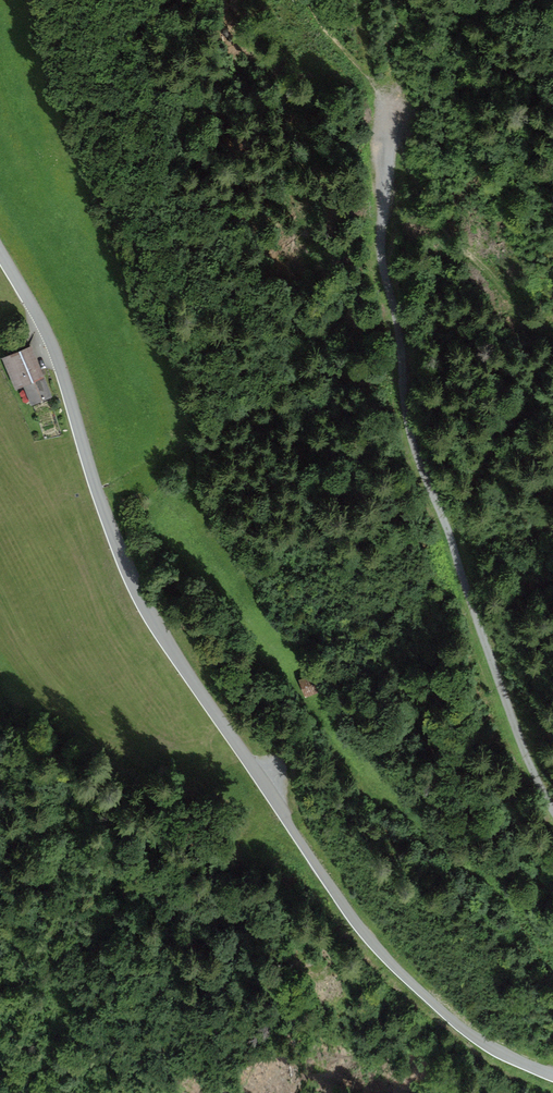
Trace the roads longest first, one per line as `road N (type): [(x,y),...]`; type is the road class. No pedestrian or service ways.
road 1 (tertiary): [(0,252),(51,350),(138,593),(342,902),(404,977),(469,1033),(552,1074)]
road 2 (track): [(386,105),(383,258),(400,329),(404,411),(529,766),(552,804)]

